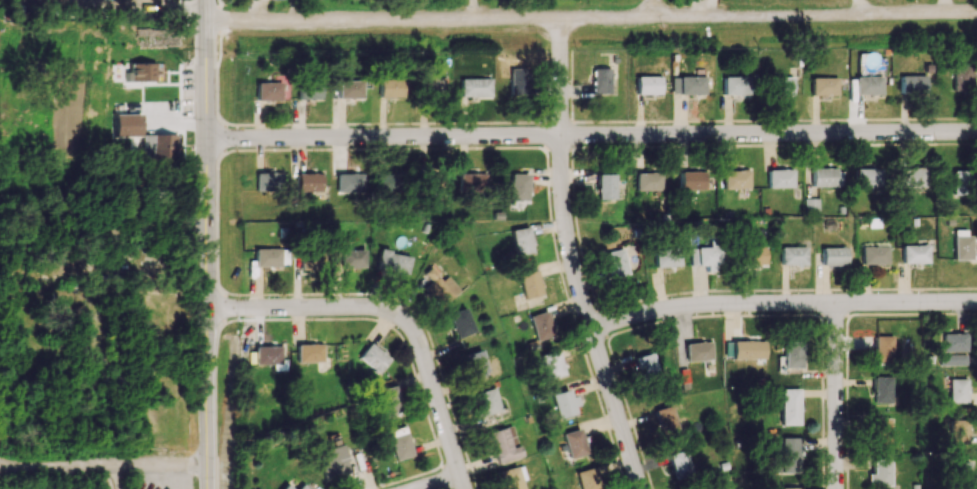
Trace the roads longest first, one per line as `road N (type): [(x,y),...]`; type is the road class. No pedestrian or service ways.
road 1 (residential): [(976,14),(208,20)]
road 2 (residential): [(976,130),(209,141)]
road 3 (residential): [(564,21),(572,249),(641,488)]
road 4 (tertiary): [(208,20),(212,488)]
road 5 (residential): [(976,303),(719,307),(593,329)]
road 6 (residential): [(210,309),(305,308),(406,322),(425,352),(464,488)]
road 7 (residential): [(835,305),(841,488)]
road 8 (residential): [(212,468),(69,468)]

